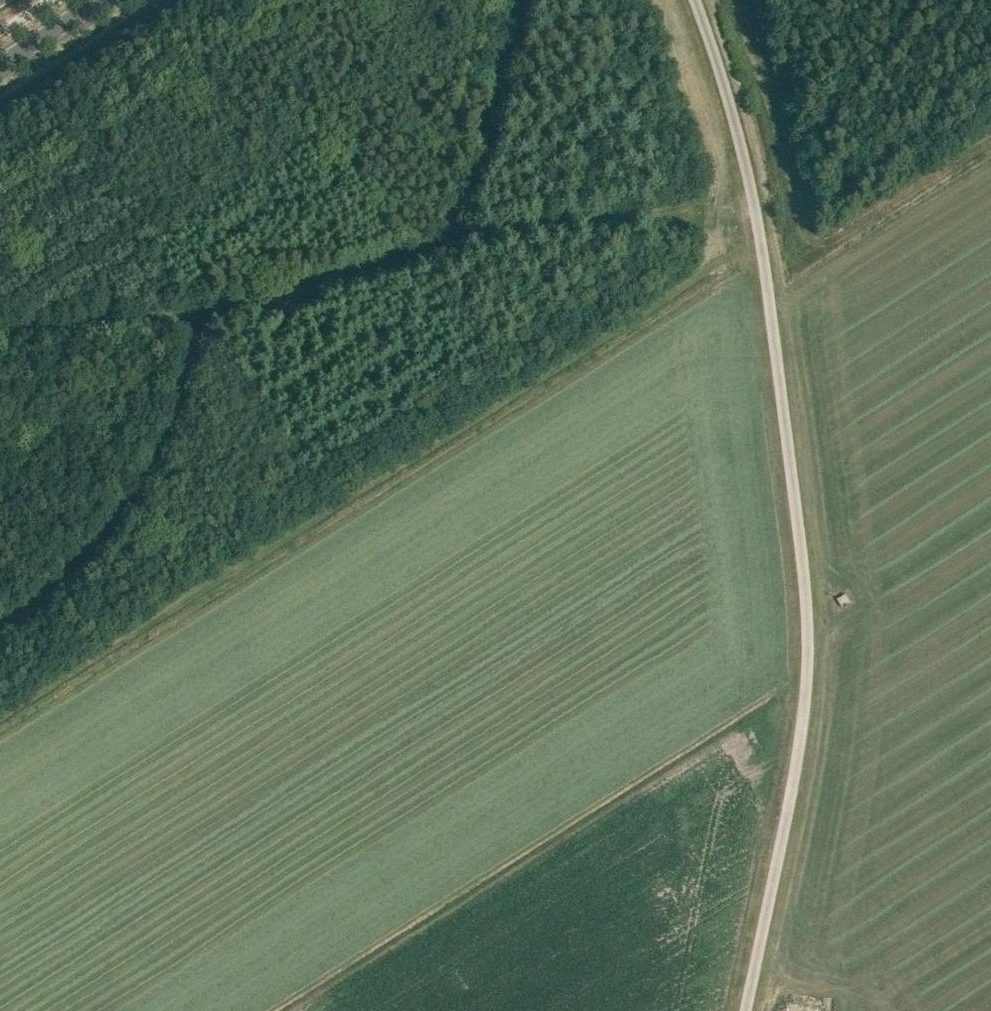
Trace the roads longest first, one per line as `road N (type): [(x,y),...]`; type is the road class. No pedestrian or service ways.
road 1 (unclassified): [(695,0),(754,207),(808,642),(798,751),(744,1010)]

